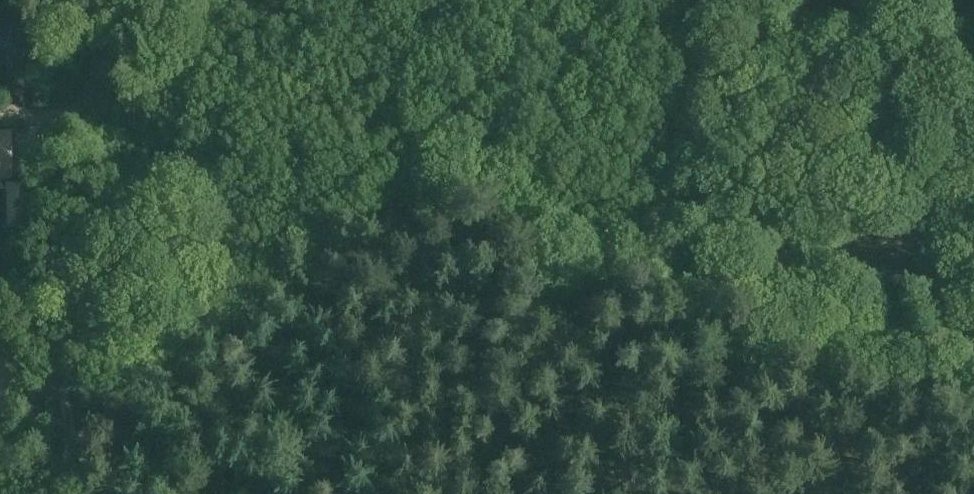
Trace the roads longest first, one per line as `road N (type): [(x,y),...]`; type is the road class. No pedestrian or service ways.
road 1 (track): [(90,0),(65,425),(69,493)]

